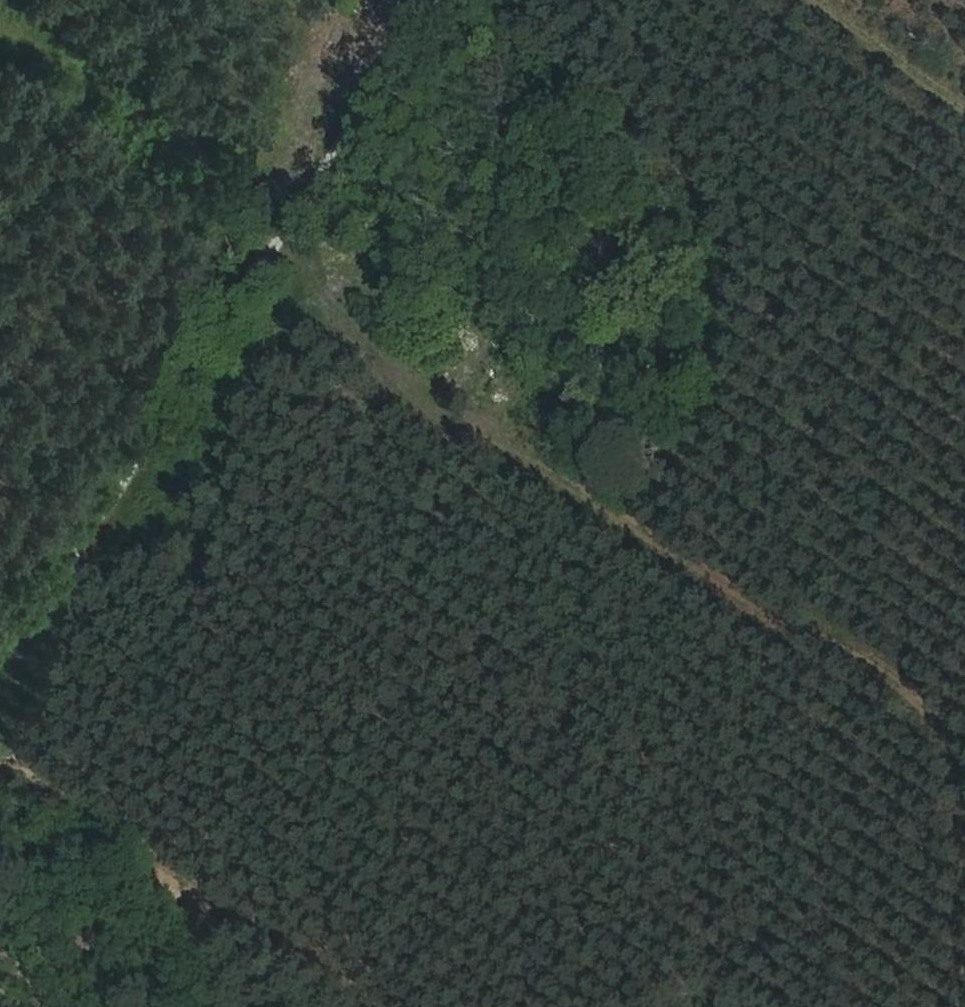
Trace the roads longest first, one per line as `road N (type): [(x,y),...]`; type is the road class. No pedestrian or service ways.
road 1 (track): [(964,802),(897,677),(585,500),(385,362),(290,228)]
road 2 (track): [(0,655),(445,0)]
road 3 (track): [(933,1006),(964,832)]
road 4 (track): [(820,0),(964,102)]

